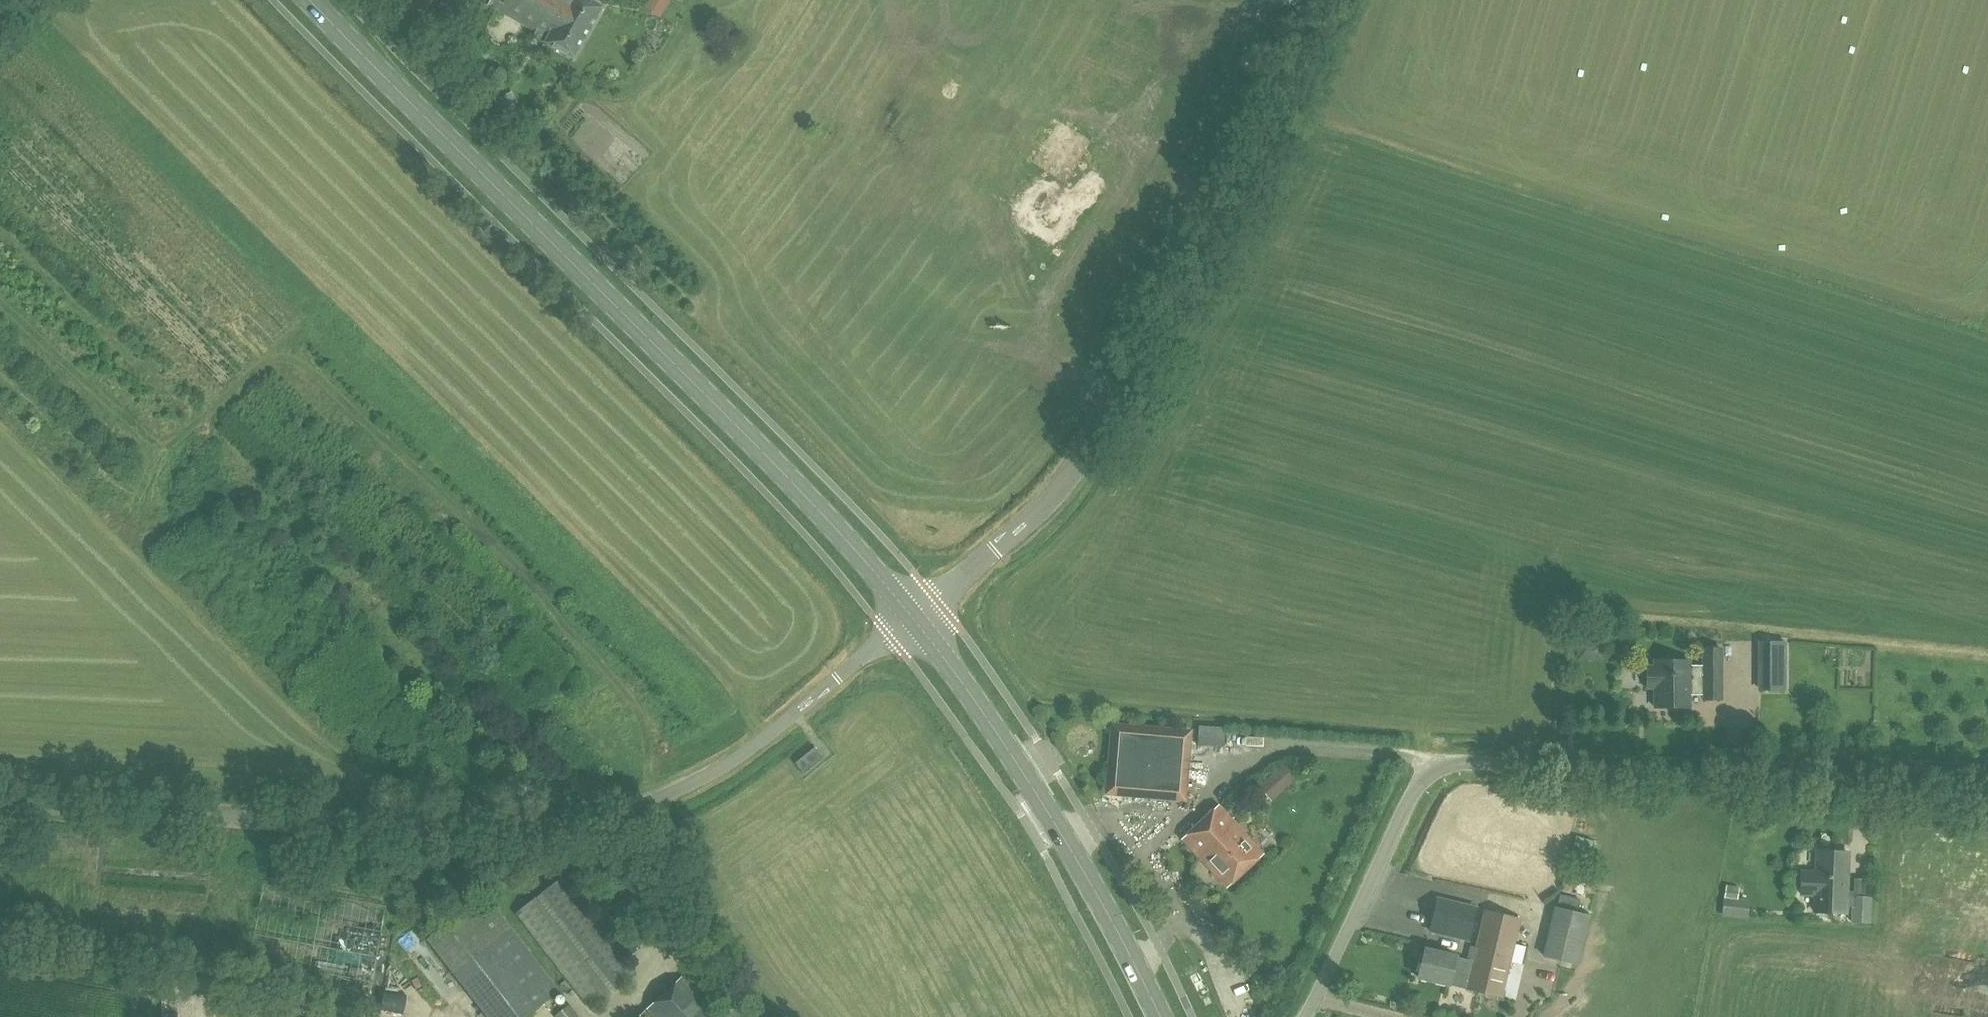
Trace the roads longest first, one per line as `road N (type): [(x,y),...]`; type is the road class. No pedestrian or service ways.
road 1 (unclassified): [(0,809),(498,829),(597,822),(699,782),(912,617)]
road 2 (secondary): [(912,617),(306,0)]
road 3 (unclassified): [(1308,1016),(1419,784),(1438,771),(1479,765),(1987,788)]
road 4 (unclassified): [(912,617),(1051,498),(1087,451),(1228,218),(1318,0)]
road 5 (secondary): [(1159,1016),(1061,832),(912,617)]

